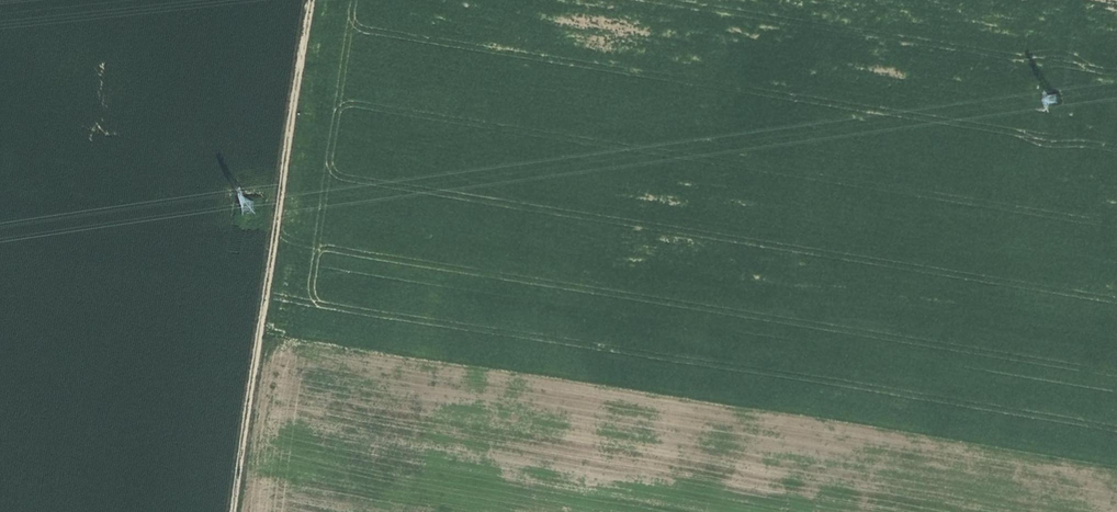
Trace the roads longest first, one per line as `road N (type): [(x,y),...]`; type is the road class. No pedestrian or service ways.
road 1 (track): [(232,511),(310,0)]

